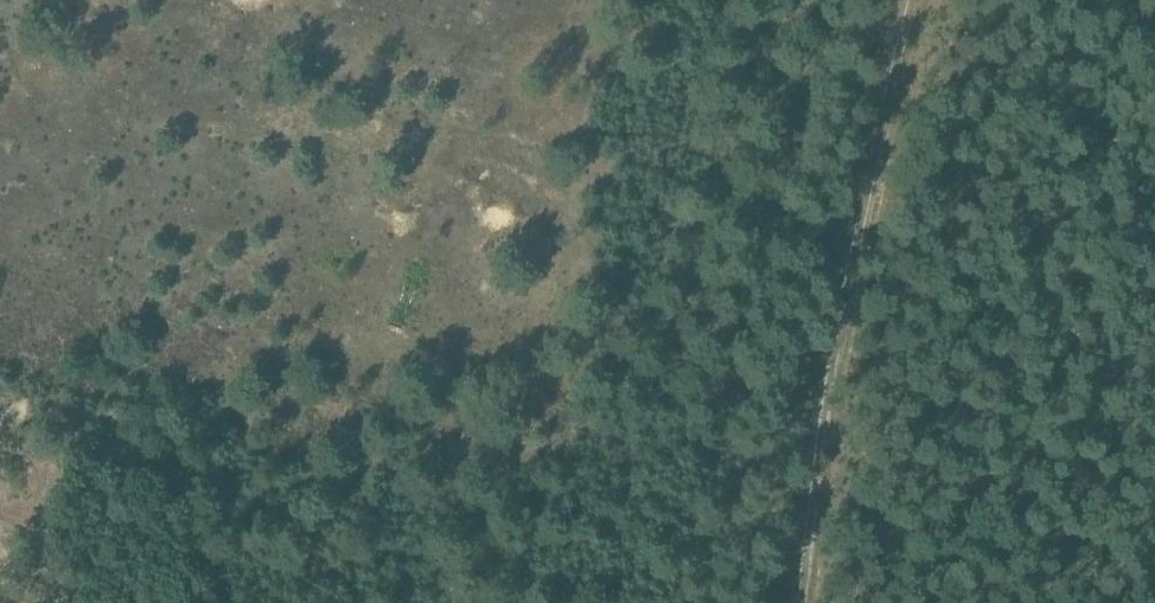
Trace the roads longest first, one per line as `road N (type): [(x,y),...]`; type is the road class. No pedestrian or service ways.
road 1 (track): [(801,602),(841,299),(910,0)]

